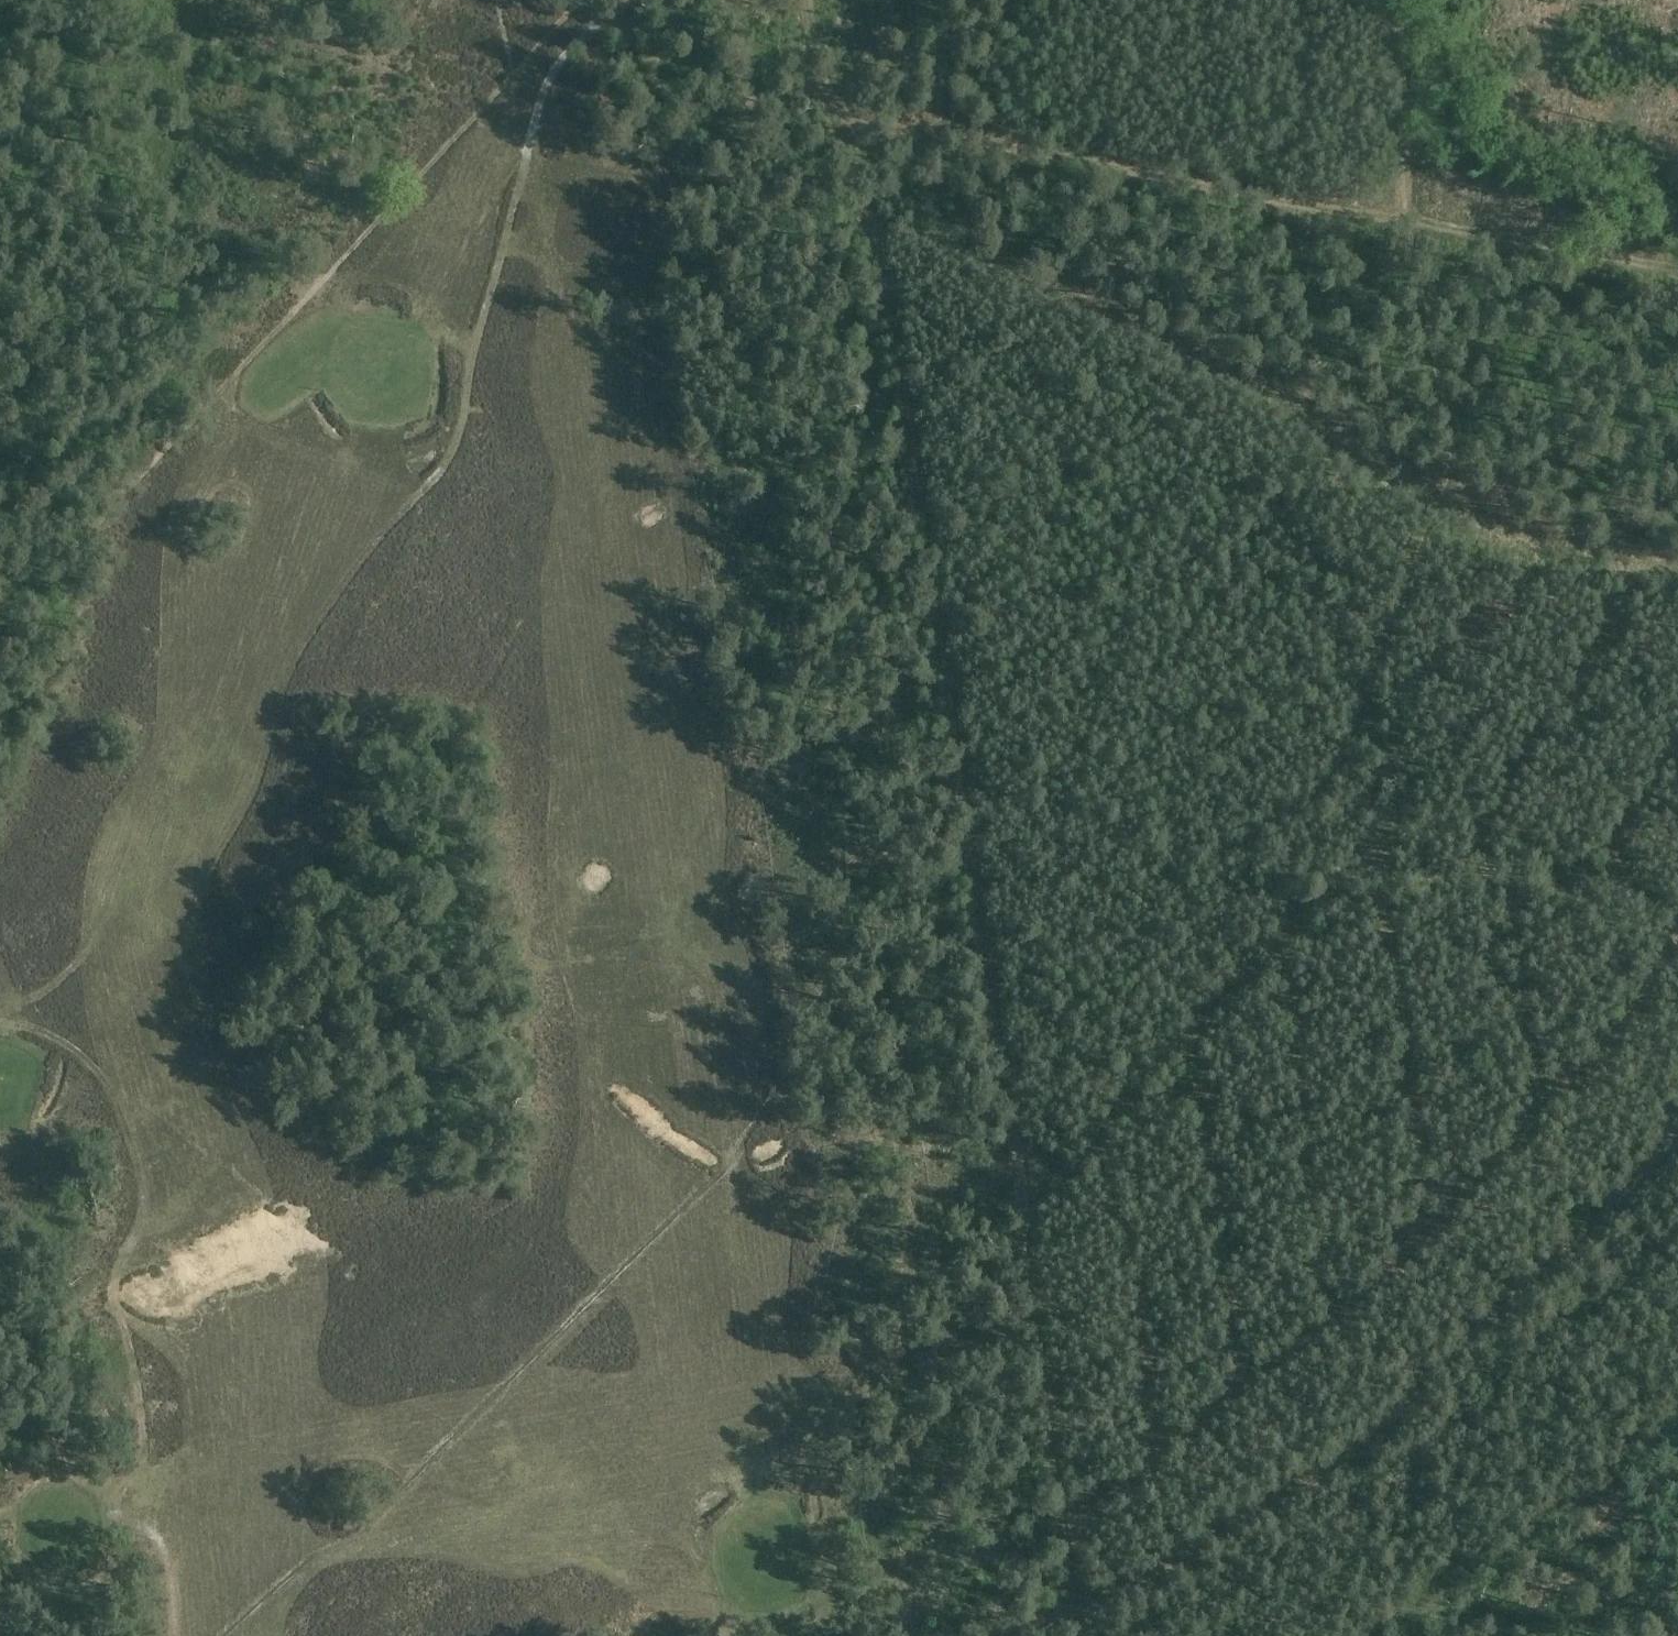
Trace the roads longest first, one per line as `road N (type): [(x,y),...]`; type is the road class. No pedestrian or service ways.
road 1 (track): [(834,120),(876,253),(1018,1180),(1071,1612)]
road 2 (track): [(1677,266),(834,120),(807,0)]
road 3 (track): [(1071,1612),(1318,1477),(1579,1249),(1677,1129)]
road 4 (track): [(454,465),(546,84),(576,41),(626,0)]

